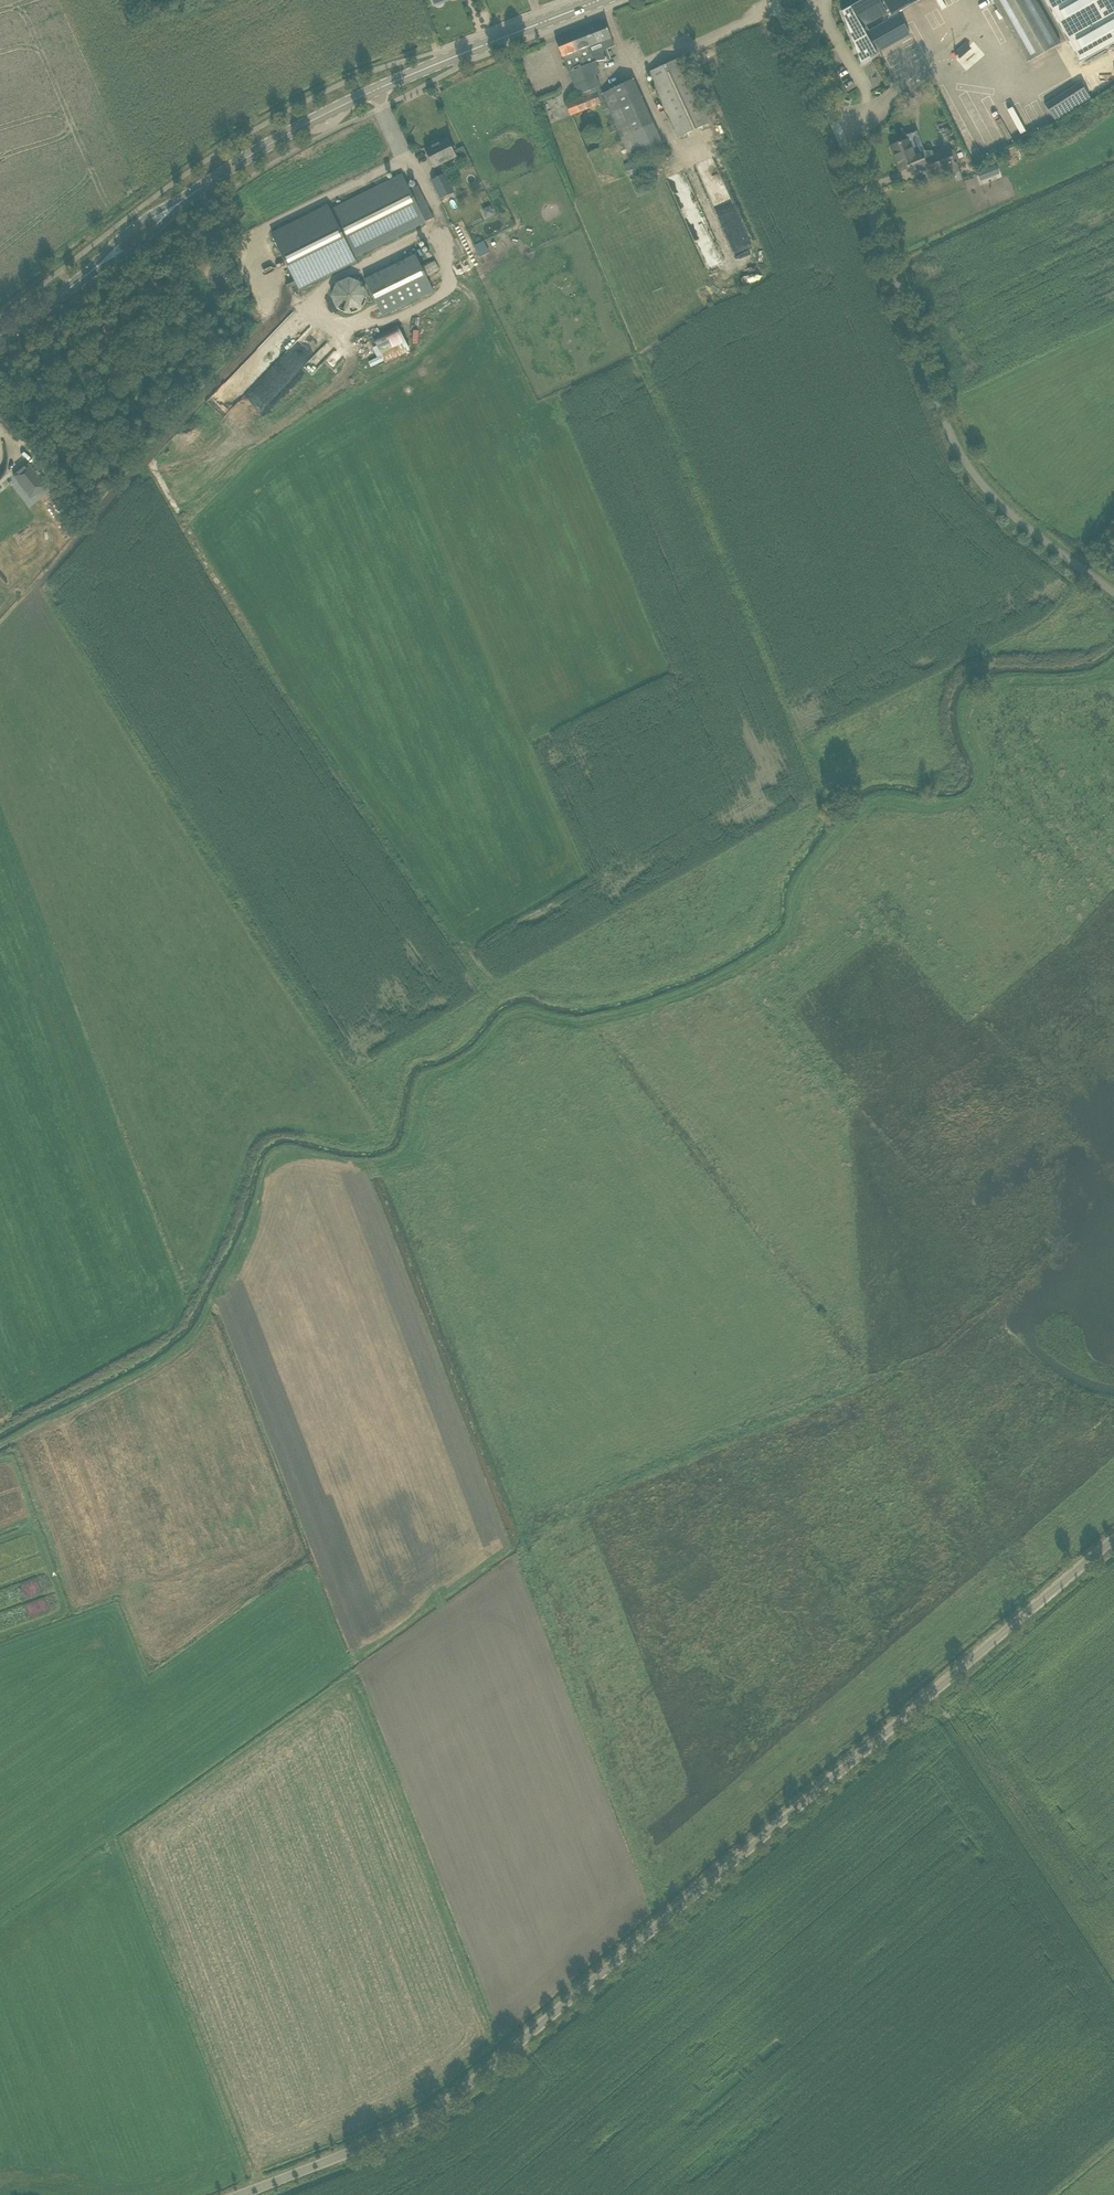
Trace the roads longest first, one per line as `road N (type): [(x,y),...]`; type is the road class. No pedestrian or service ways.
road 1 (unclassified): [(240,2194),(393,2137),(471,2083),(1113,1538)]
road 2 (unclassified): [(1113,598),(1012,518),(962,462),(839,132),(775,0)]
road 3 (tertiary): [(177,205),(265,145),(351,101),(604,0)]
road 4 (tertiary): [(0,344),(100,265)]

